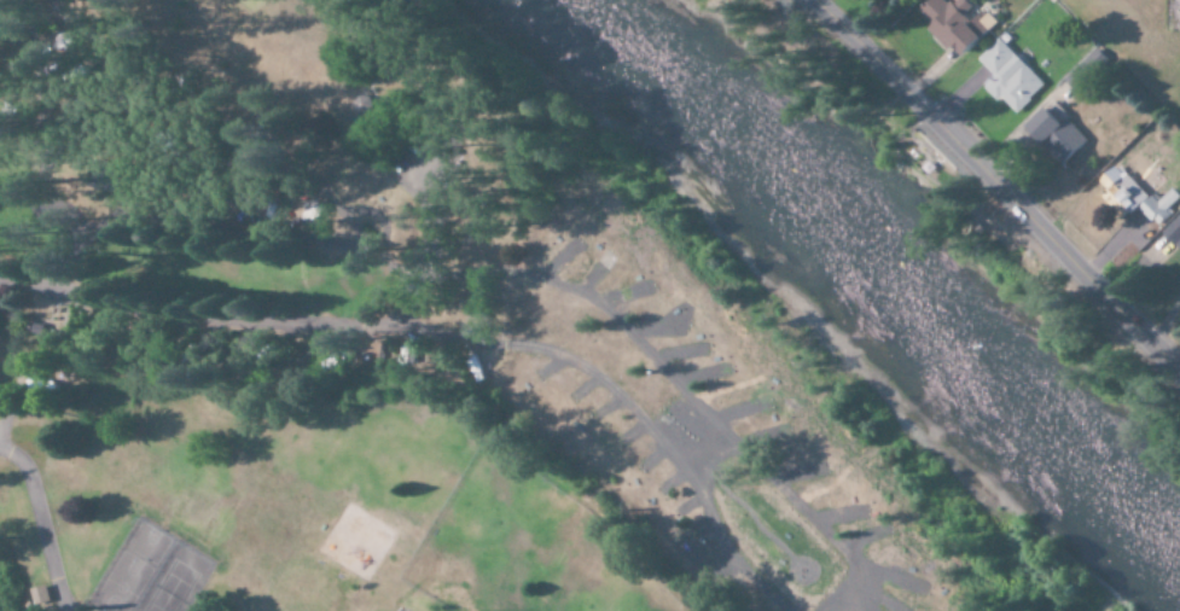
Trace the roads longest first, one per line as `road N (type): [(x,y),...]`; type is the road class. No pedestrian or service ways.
road 1 (secondary): [(1179,378),(816,0)]

